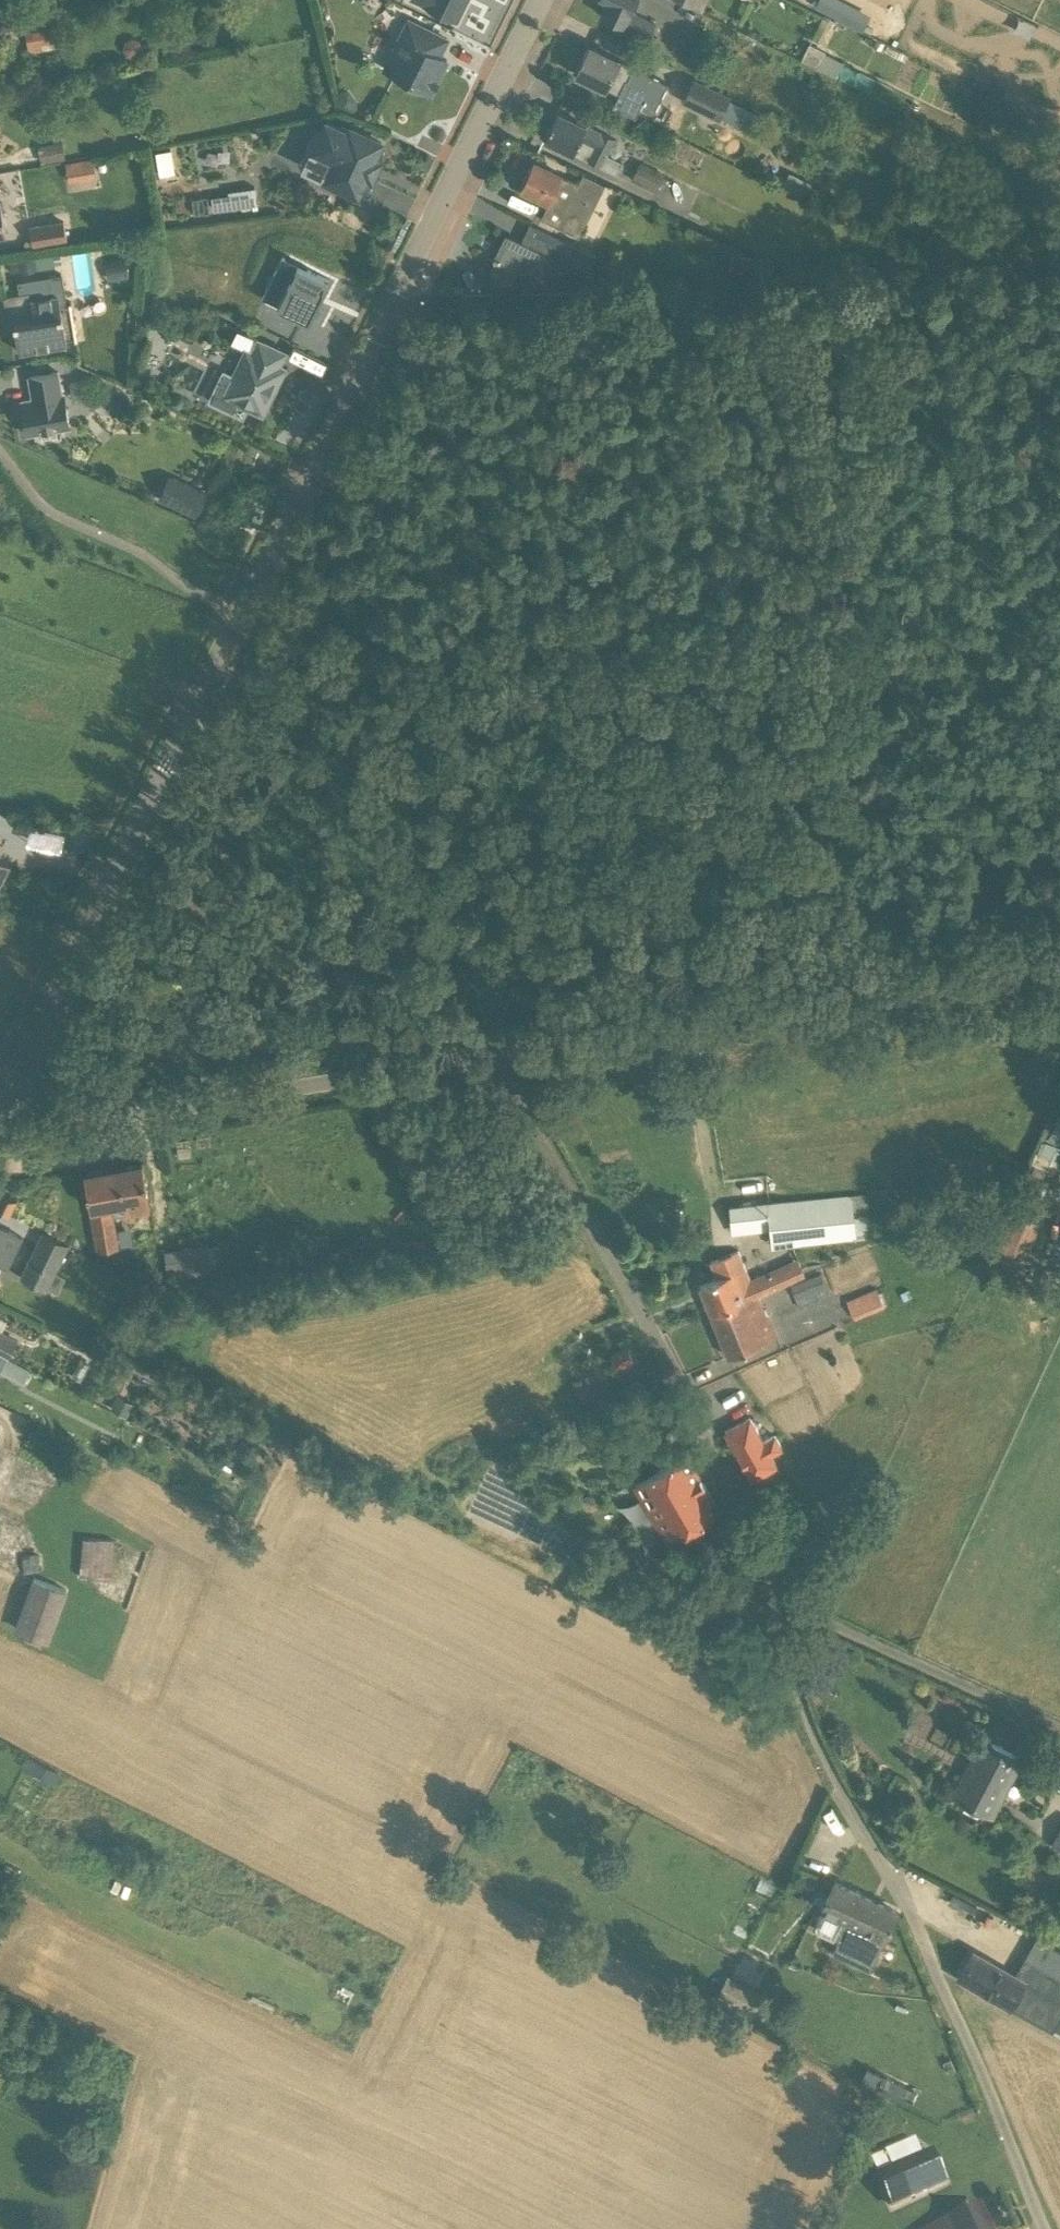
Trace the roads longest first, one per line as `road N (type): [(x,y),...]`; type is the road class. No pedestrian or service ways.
road 1 (residential): [(0,1116),(545,0)]
road 2 (unclassified): [(1047,2228),(897,1886),(816,1737),(768,1599)]
road 3 (unclassified): [(768,1599),(624,1284),(490,1057)]
road 4 (unclassified): [(490,1057),(1059,941)]
road 5 (unclassified): [(0,1134),(116,1129),(490,1057)]
road 6 (unclassified): [(1059,1730),(768,1599)]

